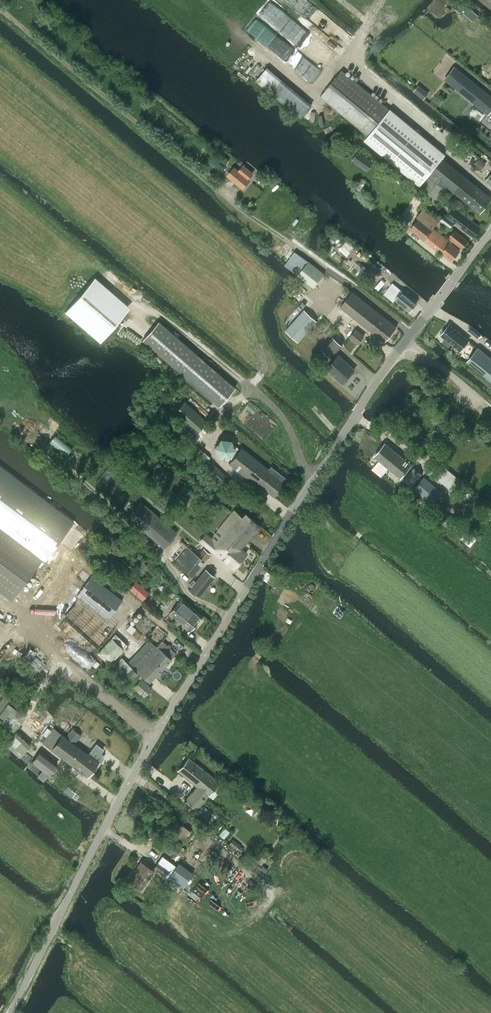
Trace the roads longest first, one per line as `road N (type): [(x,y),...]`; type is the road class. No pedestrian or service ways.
road 1 (unclassified): [(11,1012),(155,737),(407,339)]
road 2 (track): [(155,737),(0,608)]
road 3 (unclassified): [(407,339),(490,232)]

